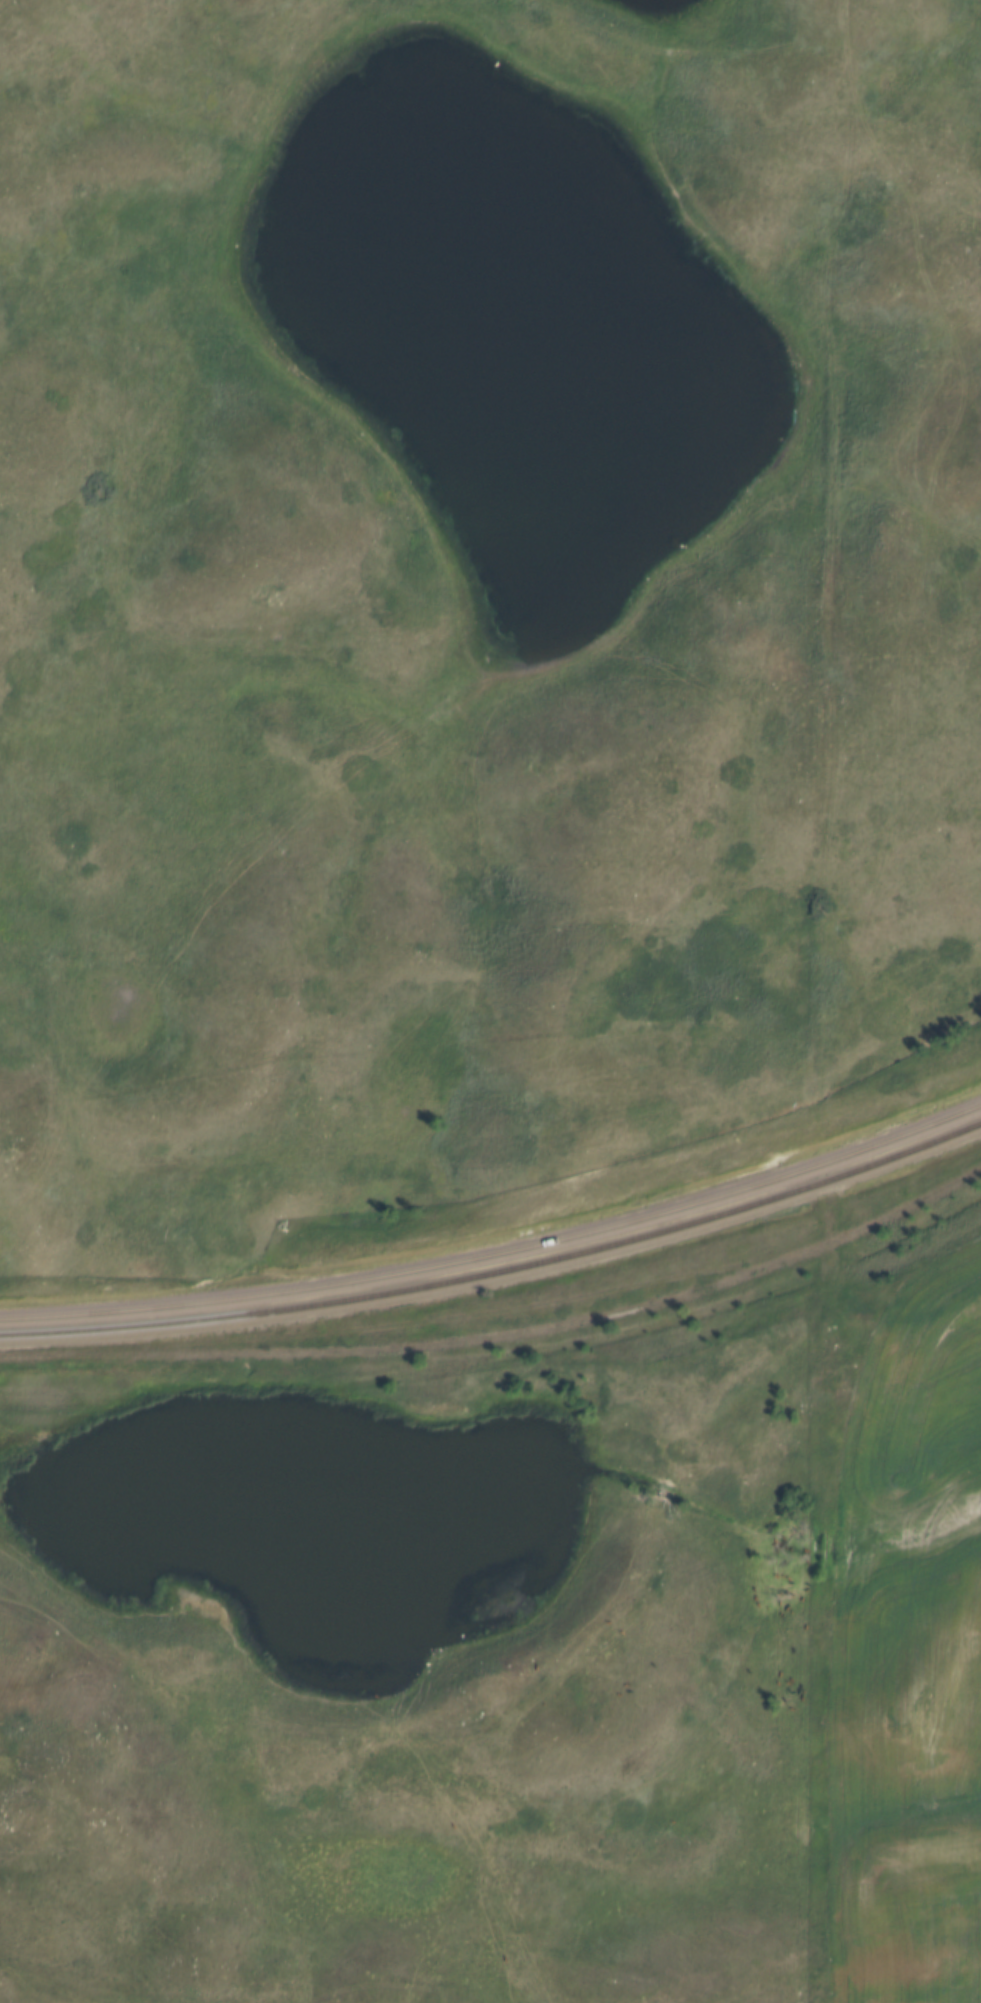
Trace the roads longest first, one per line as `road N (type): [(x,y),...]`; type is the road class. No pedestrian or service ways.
road 1 (track): [(810,1087),(815,1039),(889,852),(909,614),(930,488),(964,399),(944,312)]
road 2 (track): [(846,0),(852,94),(918,222),(925,269),(944,312),(980,350)]

